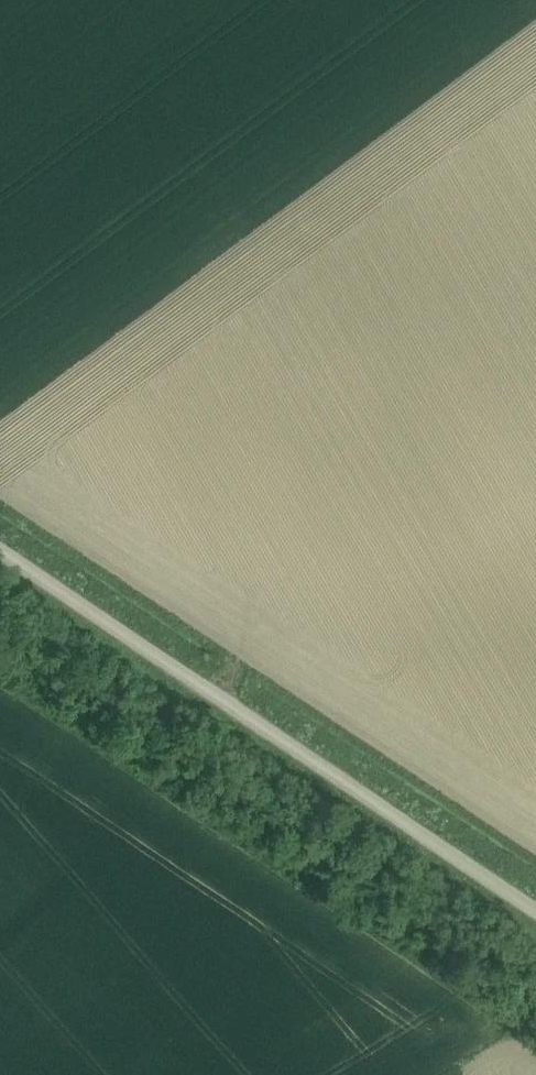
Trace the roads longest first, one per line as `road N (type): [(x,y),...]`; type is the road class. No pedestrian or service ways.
road 1 (unclassified): [(535,911),(0,549)]

